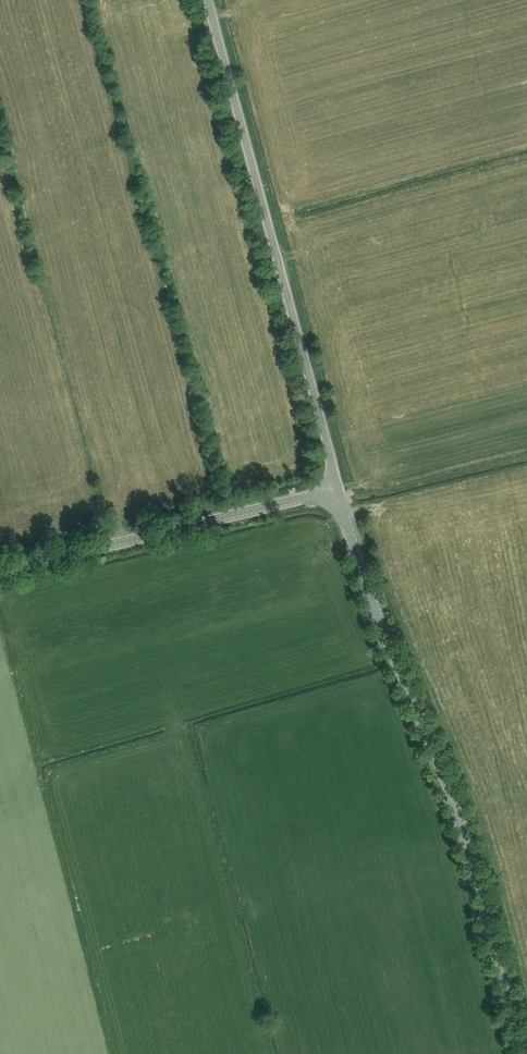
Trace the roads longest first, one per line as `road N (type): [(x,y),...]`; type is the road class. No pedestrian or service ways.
road 1 (tertiary): [(524,1053),(441,768),(336,491)]
road 2 (unclassified): [(336,491),(207,0)]
road 3 (tertiary): [(0,571),(336,491)]

